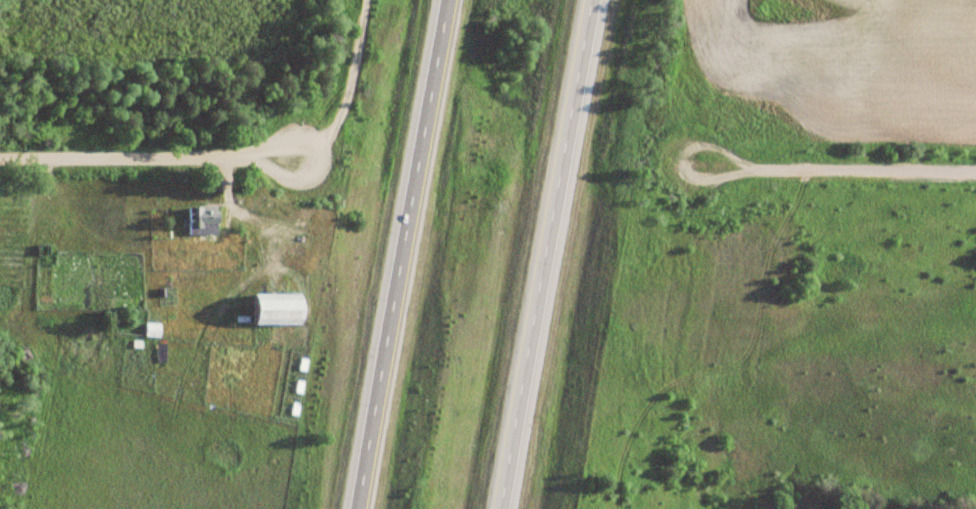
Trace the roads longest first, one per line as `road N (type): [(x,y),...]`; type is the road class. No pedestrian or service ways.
road 1 (motorway): [(499,508),(592,0)]
road 2 (motorway): [(442,0),(352,508)]
road 3 (residential): [(294,156),(0,158)]
road 4 (residential): [(975,175),(709,168)]

